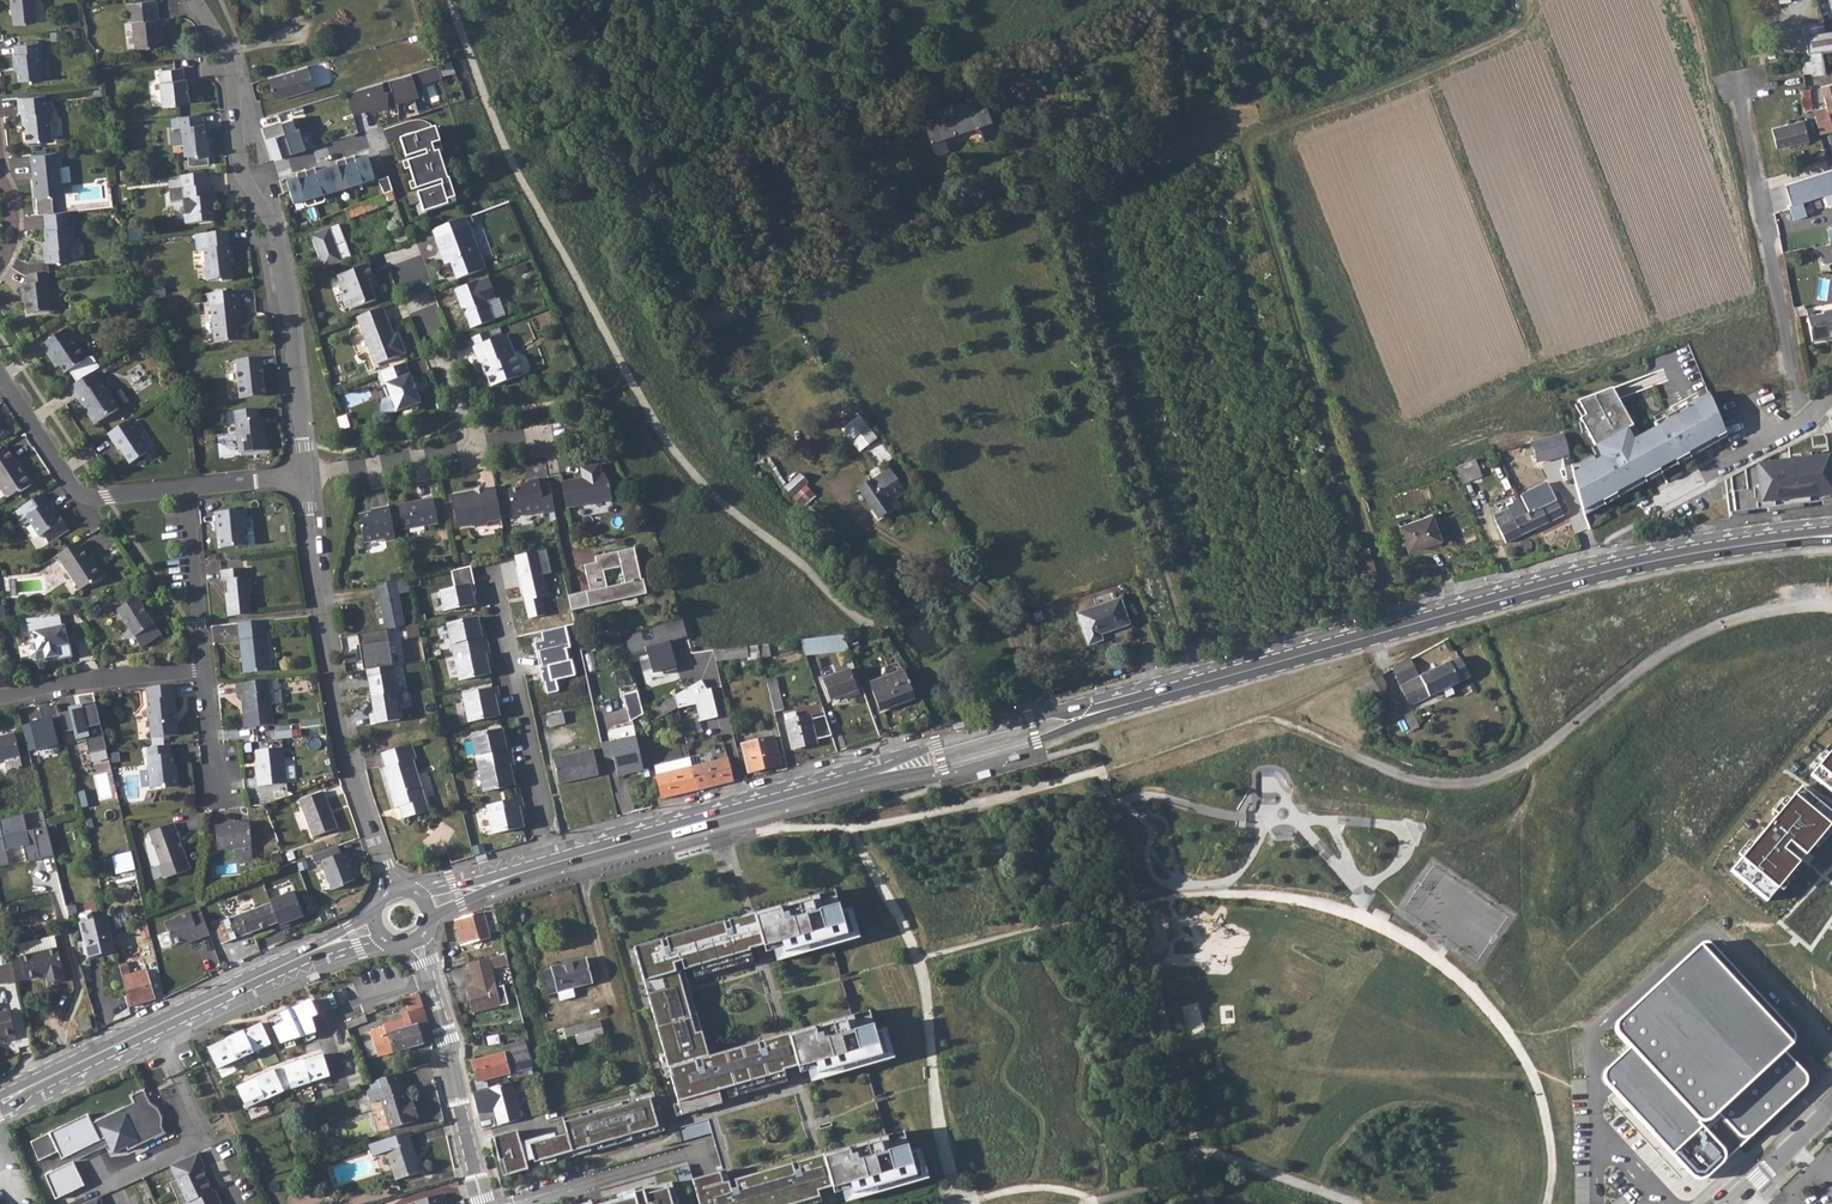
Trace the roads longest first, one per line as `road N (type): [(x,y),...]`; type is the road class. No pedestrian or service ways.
road 1 (tertiary): [(1831,534),(1597,572),(554,861)]
road 2 (unclassified): [(1831,611),(1723,626),(1652,663),(1578,727),(1491,782),(1413,781),(1360,761)]
road 3 (residential): [(193,0),(227,56),(241,173),(279,238),(306,476)]
road 4 (residential): [(306,476),(316,602),(346,767),(391,888)]
road 5 (tertiary): [(373,926),(0,1101)]
road 6 (residential): [(1803,419),(1738,82)]
road 7 (residential): [(486,566),(554,861)]
road 8 (residential): [(185,489),(80,494),(0,373)]
road 9 (residential): [(0,701),(205,667)]
road 10 (unclassified): [(471,1138),(424,964),(412,943)]
road 11 (residential): [(404,256),(474,447)]
road 12 (residential): [(520,1203),(710,1145)]
road 13 (residential): [(471,1138),(652,1087)]
road 14 (residential): [(185,489),(205,667)]
road 15 (residential): [(1803,419),(1653,504)]
road 16 (residential): [(474,447),(306,476)]
road 17 (residential): [(1831,1107),(1734,1203)]
road 18 (tertiary): [(554,861),(429,904)]
road 19 (residential): [(205,667),(213,789)]
road 20 (residential): [(306,476),(185,489)]

